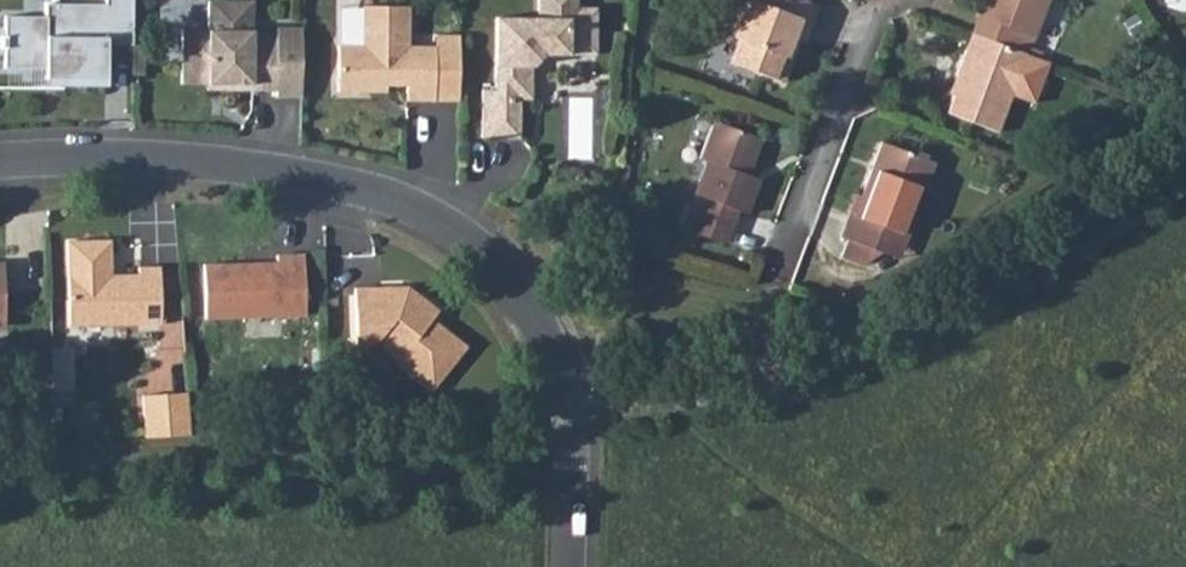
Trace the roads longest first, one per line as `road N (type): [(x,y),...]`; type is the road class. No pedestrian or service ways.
road 1 (residential): [(0,164),(185,159),(304,175),(382,195),(440,222),(493,264),(536,319),(560,381),(575,467),(569,566)]
road 2 (residential): [(877,0),(772,275)]

